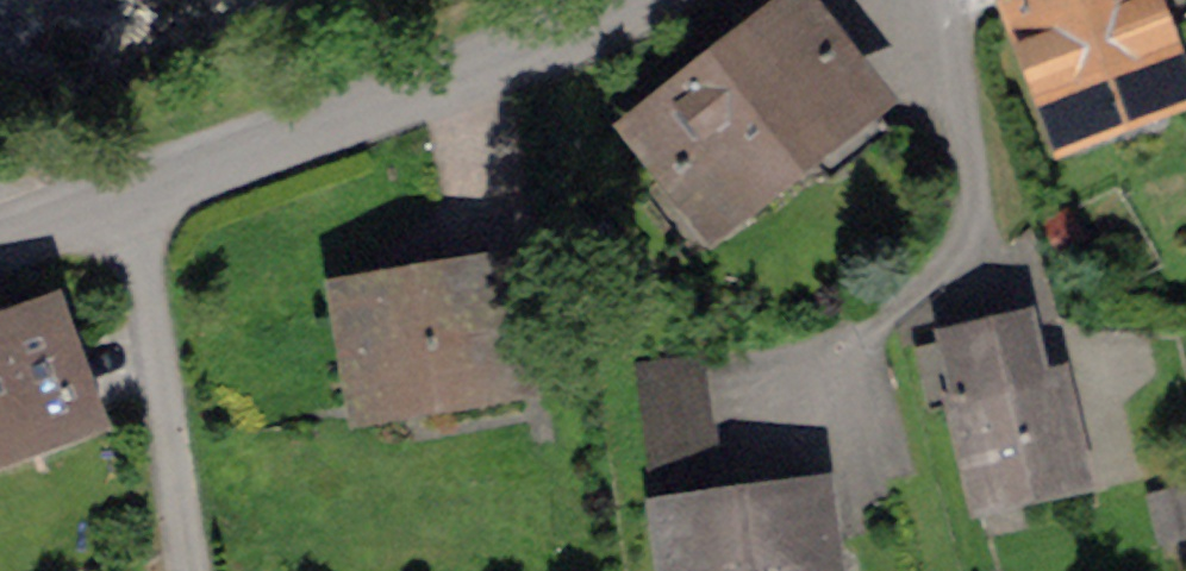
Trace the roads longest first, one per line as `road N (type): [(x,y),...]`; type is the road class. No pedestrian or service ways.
road 1 (residential): [(618,0),(537,41),(131,187)]
road 2 (residential): [(131,187),(190,570)]
road 3 (residential): [(131,187),(0,241)]

